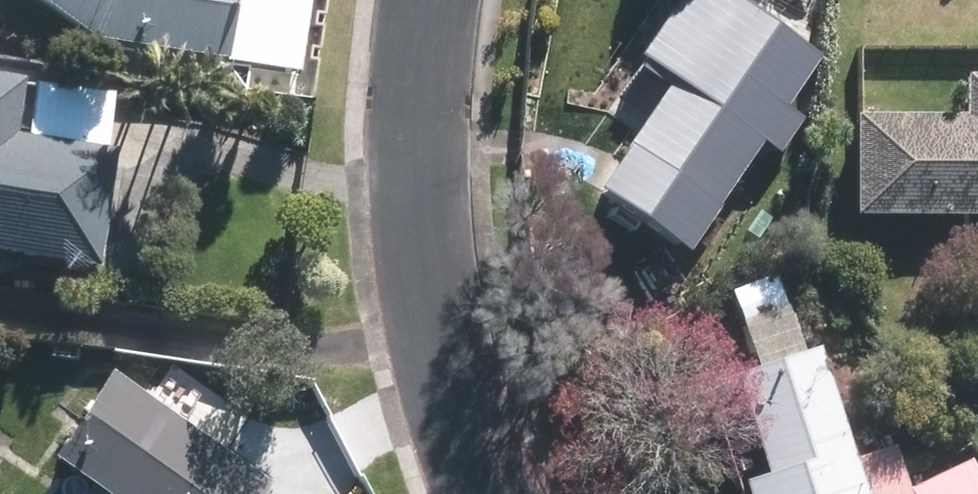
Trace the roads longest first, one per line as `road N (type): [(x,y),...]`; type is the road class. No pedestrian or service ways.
road 1 (residential): [(456,0),(431,221),(440,320),(508,493)]

